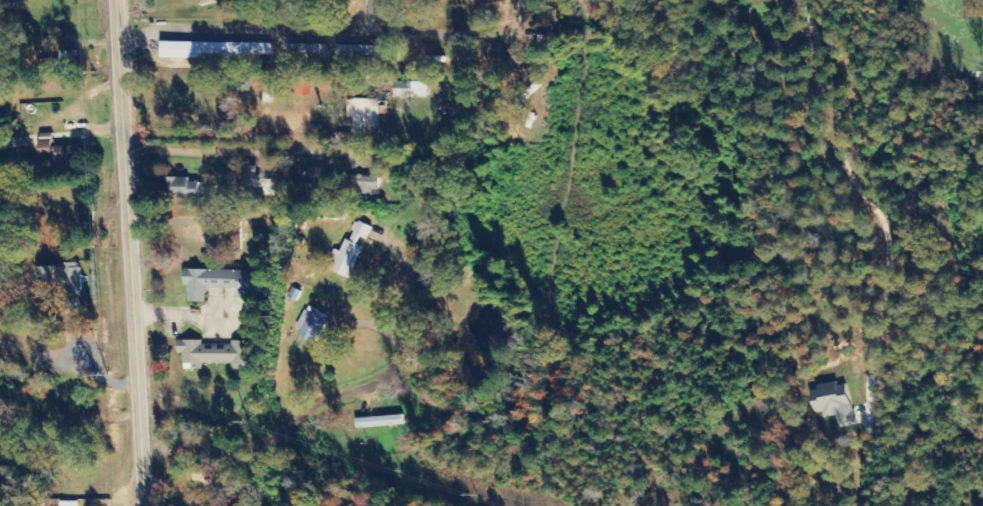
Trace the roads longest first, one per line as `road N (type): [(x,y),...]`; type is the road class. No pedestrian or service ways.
road 1 (tertiary): [(138,505),(115,0)]
road 2 (residential): [(117,37),(160,29),(368,31),(484,17)]
road 3 (residential): [(124,148),(373,152),(406,133),(425,103),(424,78)]
road 4 (residential): [(483,0),(488,157)]

